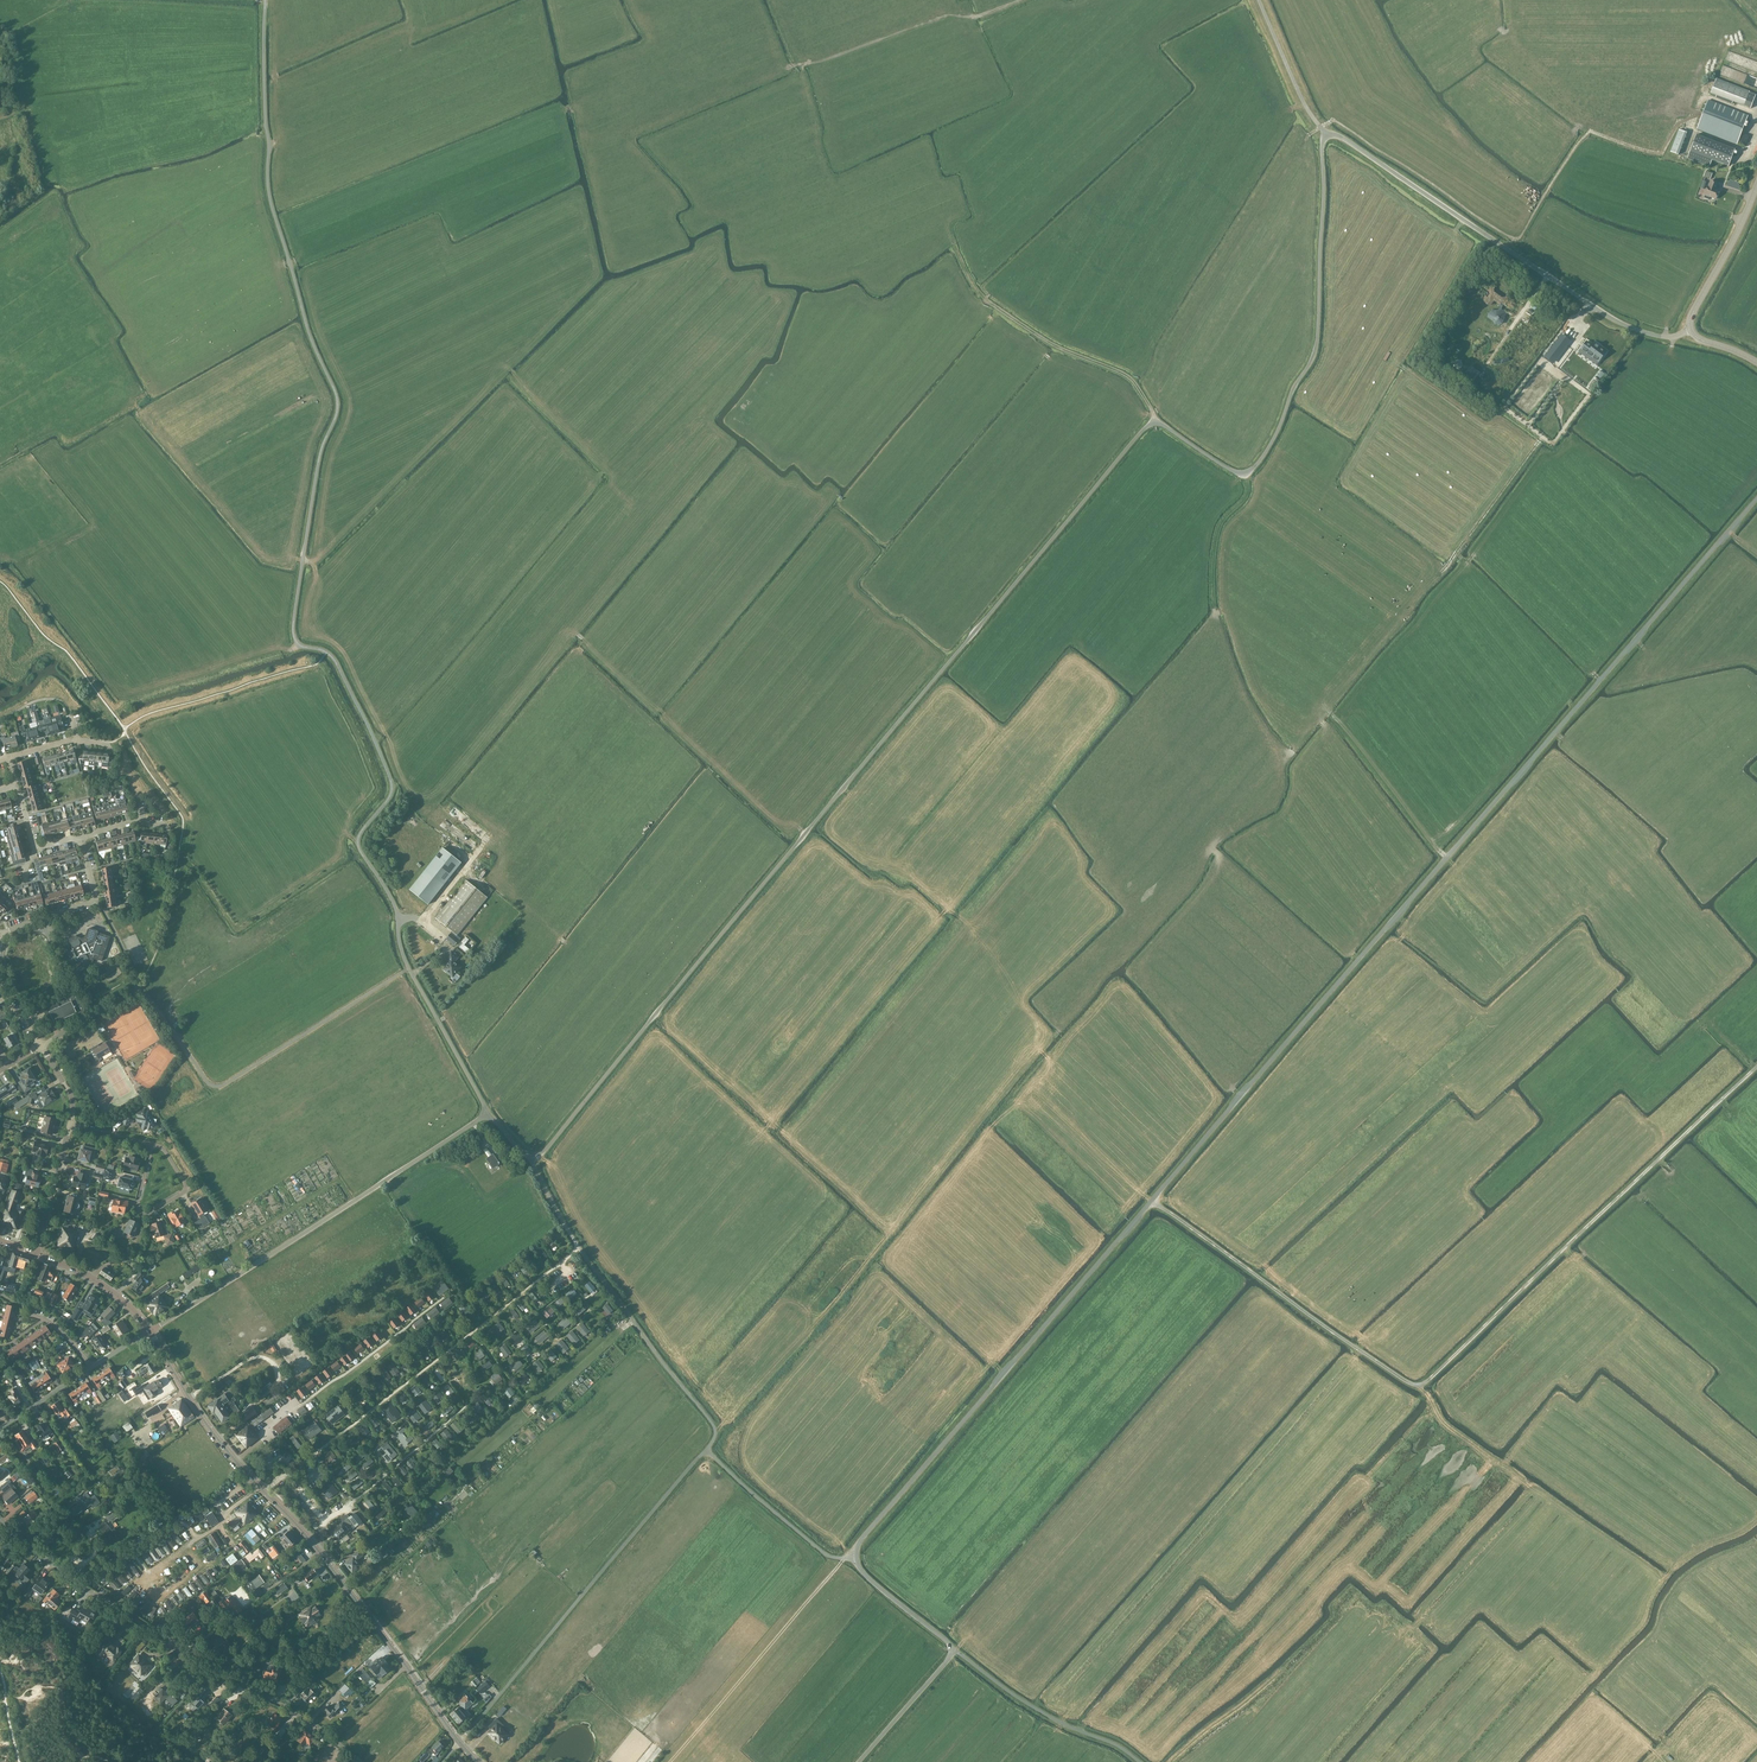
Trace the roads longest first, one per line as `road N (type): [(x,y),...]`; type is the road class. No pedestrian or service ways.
road 1 (unclassified): [(858,1761),(951,1650),(863,1573),(859,1542),(1756,499)]
road 2 (unclassified): [(530,1156),(560,1133),(1142,430),(1162,425),(1237,473),(1258,462),(1316,346),(1327,136)]
road 3 (track): [(1151,1201),(1418,1385),(1756,1066)]
road 4 (track): [(1306,136),(1334,119),(1516,239),(1590,131),(1660,153),(1705,97),(1756,117)]
road 5 (track): [(1566,434),(1559,456),(1537,467),(1339,720),(1446,857)]
road 6 (tertiary): [(459,1742),(317,1550),(223,1446),(149,1331)]
road 7 (residential): [(0,1519),(78,1584),(303,1718),(359,1761)]
road 8 (unclassified): [(1690,330),(1671,338),(1615,321),(1349,142),(1327,136)]
road 9 (unclassified): [(149,1331),(486,1118)]
road 10 (track): [(856,1559),(842,1560),(670,1761)]
road 11 (unclassified): [(486,1118),(403,957),(394,904)]
road 12 (track): [(987,301),(1058,348),(1124,374),(1155,423)]
road 13 (track): [(1437,848),(1565,698),(1576,707)]
road 14 (track): [(1475,552),(1600,680)]
road 15 (track): [(1565,698),(1570,668),(1465,565)]
road 16 (residential): [(0,935),(94,899),(80,837)]
road 17 (track): [(1245,473),(1247,495),(1223,519),(1215,544),(1214,613),(1224,611)]
road 18 (unclassified): [(1690,330),(1756,184)]
road 19 (unclassified): [(1327,136),(1258,0)]
road 20 (tertiary): [(149,1331),(101,1285),(36,1254)]
road 21 (track): [(1756,342),(1719,326),(1716,317),(1756,243)]
road 22 (residential): [(36,1254),(70,1125)]
road 23 (residential): [(152,1145),(163,1149),(185,1188),(148,1213),(137,1201)]

